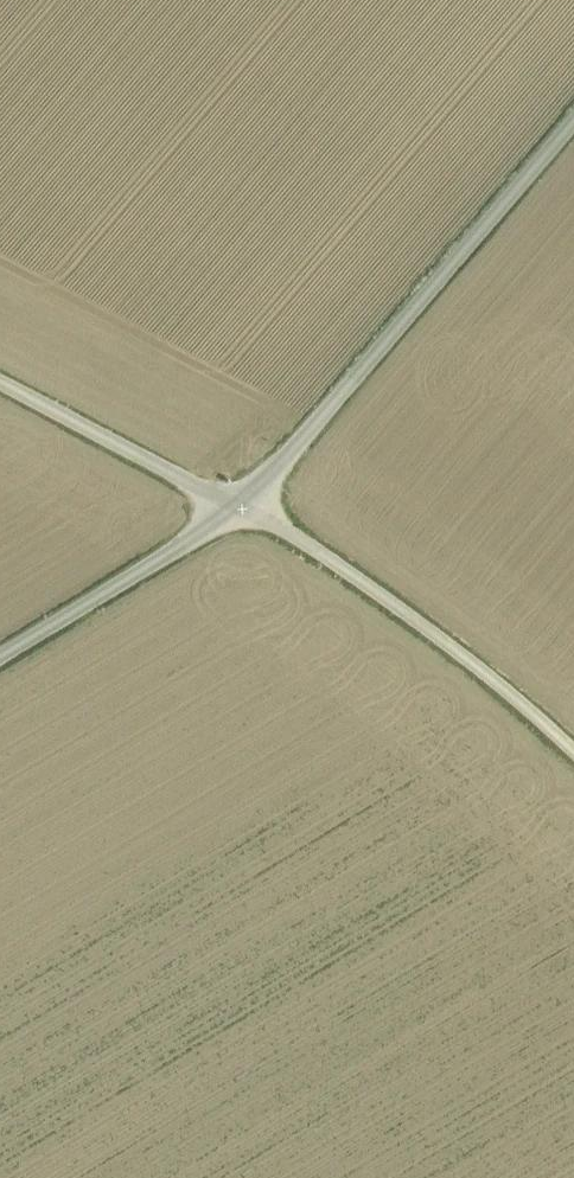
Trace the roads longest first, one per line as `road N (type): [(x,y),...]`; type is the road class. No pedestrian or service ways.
road 1 (unclassified): [(237,508),(573,121)]
road 2 (unclassified): [(573,753),(461,654),(322,553),(237,508)]
road 3 (unclassified): [(0,656),(237,508)]
road 4 (unclassified): [(0,382),(237,508)]

